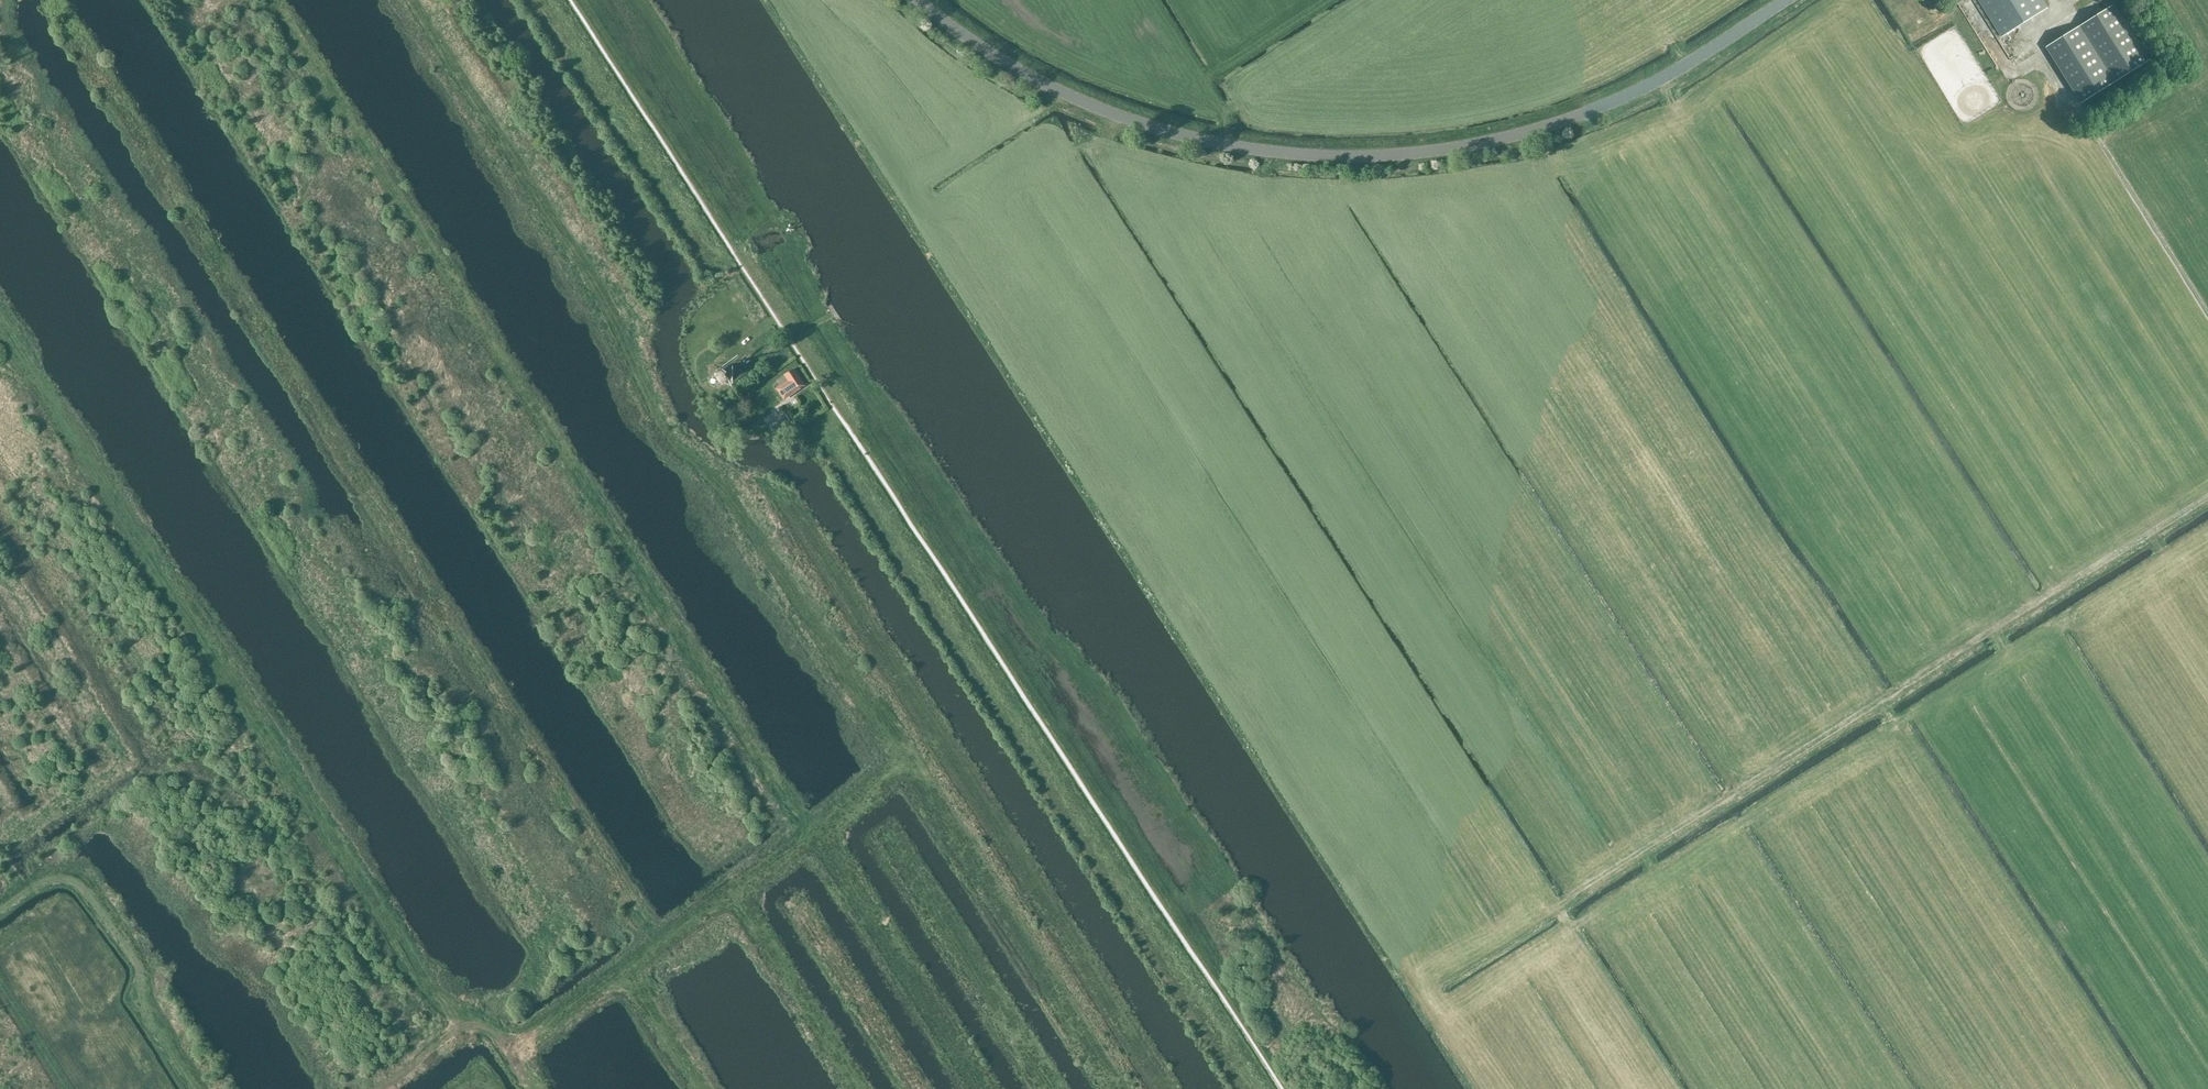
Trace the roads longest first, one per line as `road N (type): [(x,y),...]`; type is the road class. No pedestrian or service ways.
road 1 (tertiary): [(920,0),(1041,85),(1128,121),(1210,145),(1316,159),(1445,153),(1579,120),(1667,79),(1789,0)]

